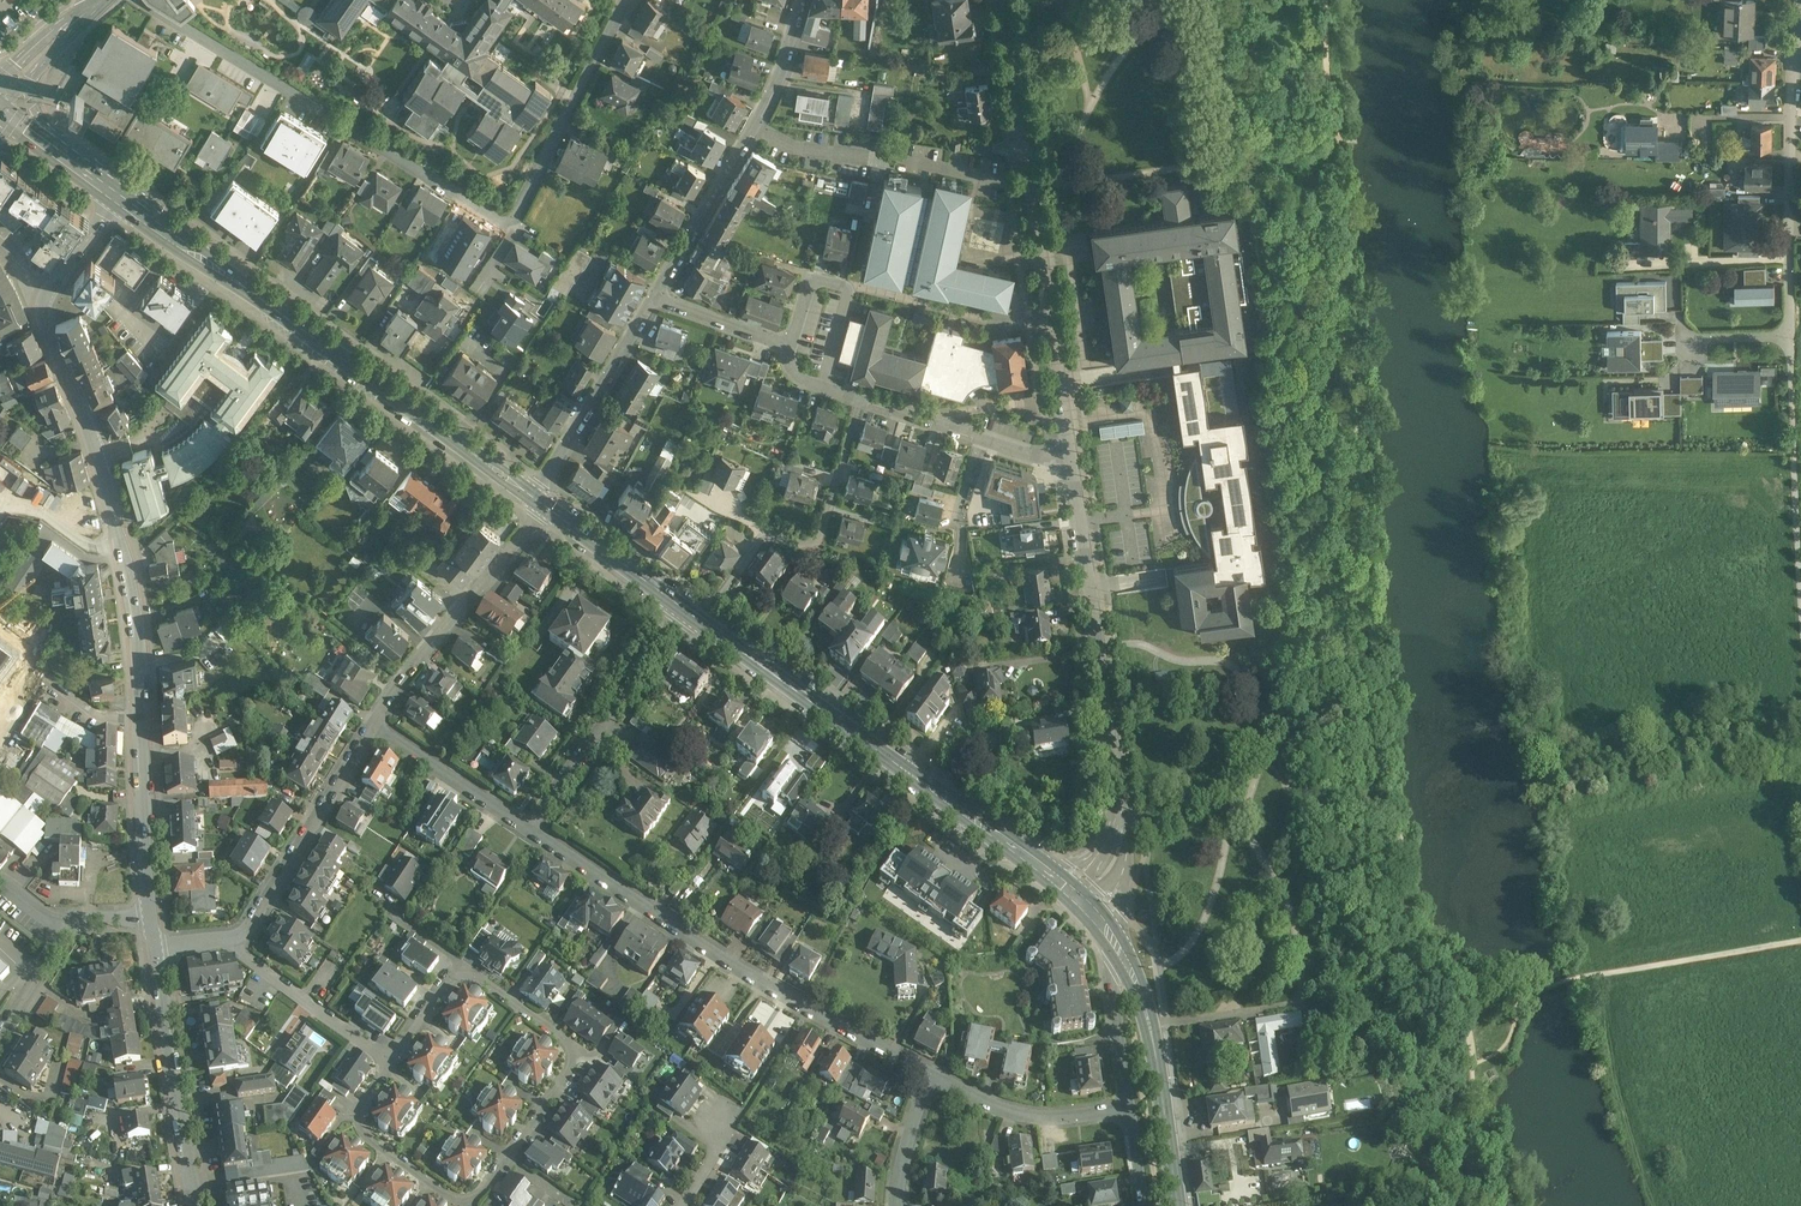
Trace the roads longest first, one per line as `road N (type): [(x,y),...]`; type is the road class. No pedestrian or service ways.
road 1 (tertiary): [(158,911),(127,565),(93,435),(44,305)]
road 2 (residential): [(462,964),(554,1038),(569,1074),(472,1200),(451,1205),(364,1138),(355,1107),(392,1062)]
road 3 (secondary): [(536,493),(128,194)]
road 4 (residential): [(933,1070),(791,998),(531,825)]
road 5 (unclassified): [(1070,466),(1002,0)]
road 6 (unclassified): [(1083,899),(1119,850),(1125,821),(1070,466)]
road 7 (residential): [(139,0),(514,222)]
road 8 (secondary): [(986,824),(702,616)]
road 9 (residential): [(1793,342),(1791,120),(1800,0)]
road 10 (residential): [(801,0),(755,125),(656,299)]
road 11 (secondary): [(1083,899),(1118,938),(1152,1022),(1177,1205)]
road 12 (residential): [(378,724),(402,683),(548,502)]
road 13 (residential): [(531,825),(691,608)]
road 14 (tertiary): [(196,1205),(162,942)]
road 15 (residential): [(233,936),(254,923),(378,724)]
road 16 (residential): [(630,0),(514,222)]
road 17 (residential): [(656,299),(536,493)]
road 18 (residential): [(1083,899),(1097,926),(1131,1106)]
road 19 (residential): [(1131,1106),(1024,1109),(933,1070)]
road 20 (residential): [(767,535),(821,543),(863,398)]
road 21 (residential): [(233,936),(392,1062)]
road 22 (residential): [(1796,540),(1793,342)]
road 23 (residential): [(531,825),(378,724)]
road 24 (secondary): [(691,608),(548,502)]
road 25 (secondary): [(128,194),(0,105)]
road 26 (residential): [(790,350),(812,276),(880,294)]
road 27 (residential): [(656,299),(790,350)]
road 28 (residential): [(900,1205),(912,1129),(933,1070)]
road 29 (tertiary): [(44,305),(128,194)]
road 30 (residential): [(0,92),(99,2)]
road 31 (residential): [(68,930),(0,1036)]
road 32 (residential): [(982,439),(863,398)]
road 33 (secondary): [(1083,899),(986,824)]
road 34 (residential): [(392,1062),(462,964)]

